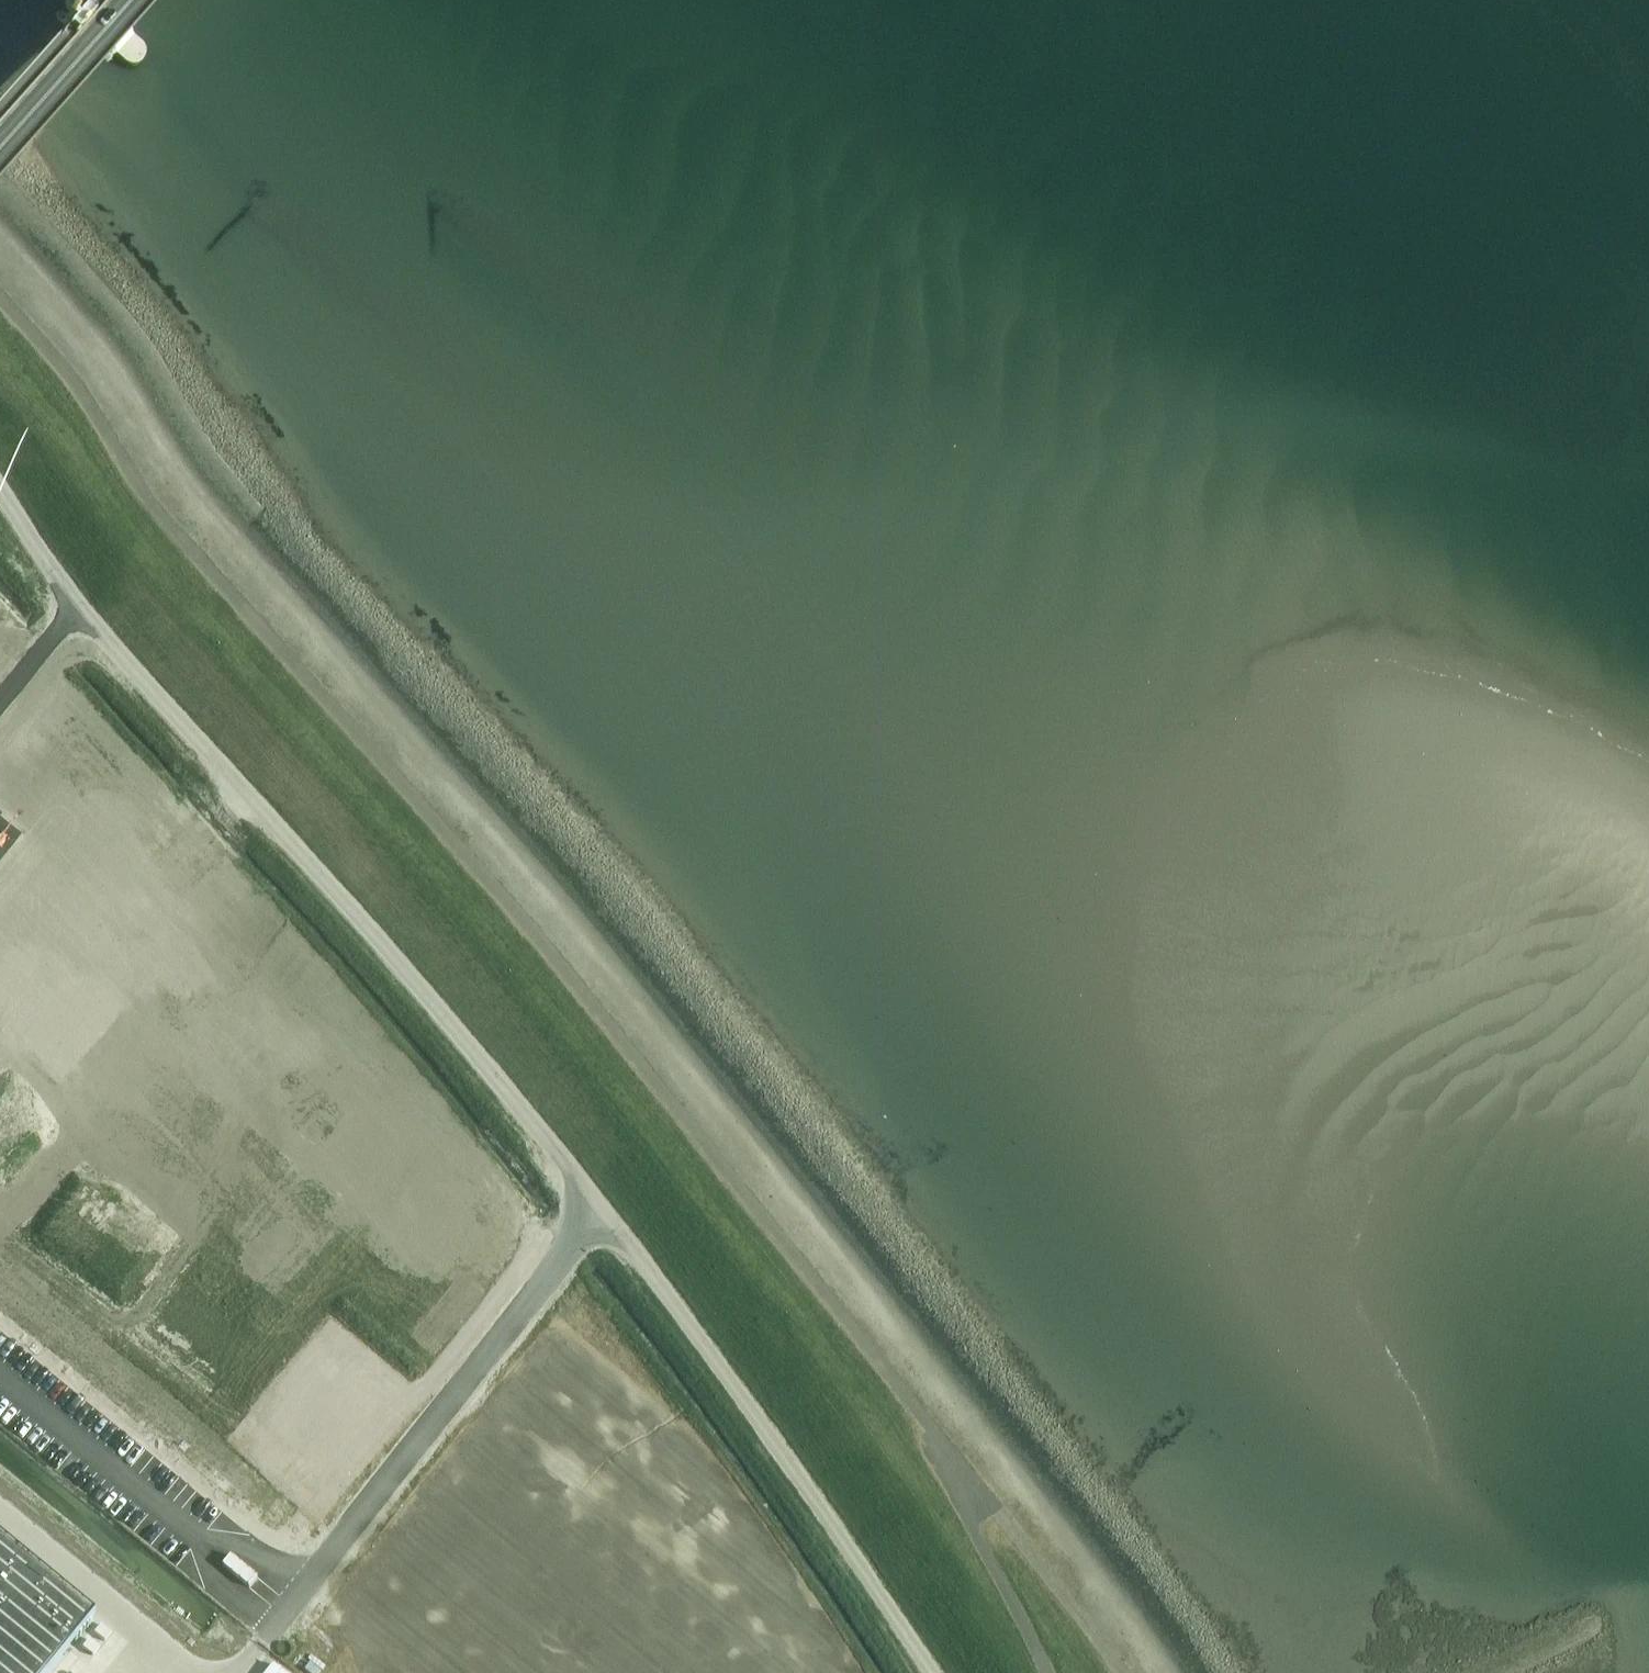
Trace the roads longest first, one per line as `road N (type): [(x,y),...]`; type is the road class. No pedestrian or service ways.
road 1 (unclassified): [(931,1672),(619,1239),(433,1006),(244,801),(77,604),(0,490)]
road 2 (track): [(244,801),(0,1018)]
road 3 (primary): [(0,139),(122,0)]

